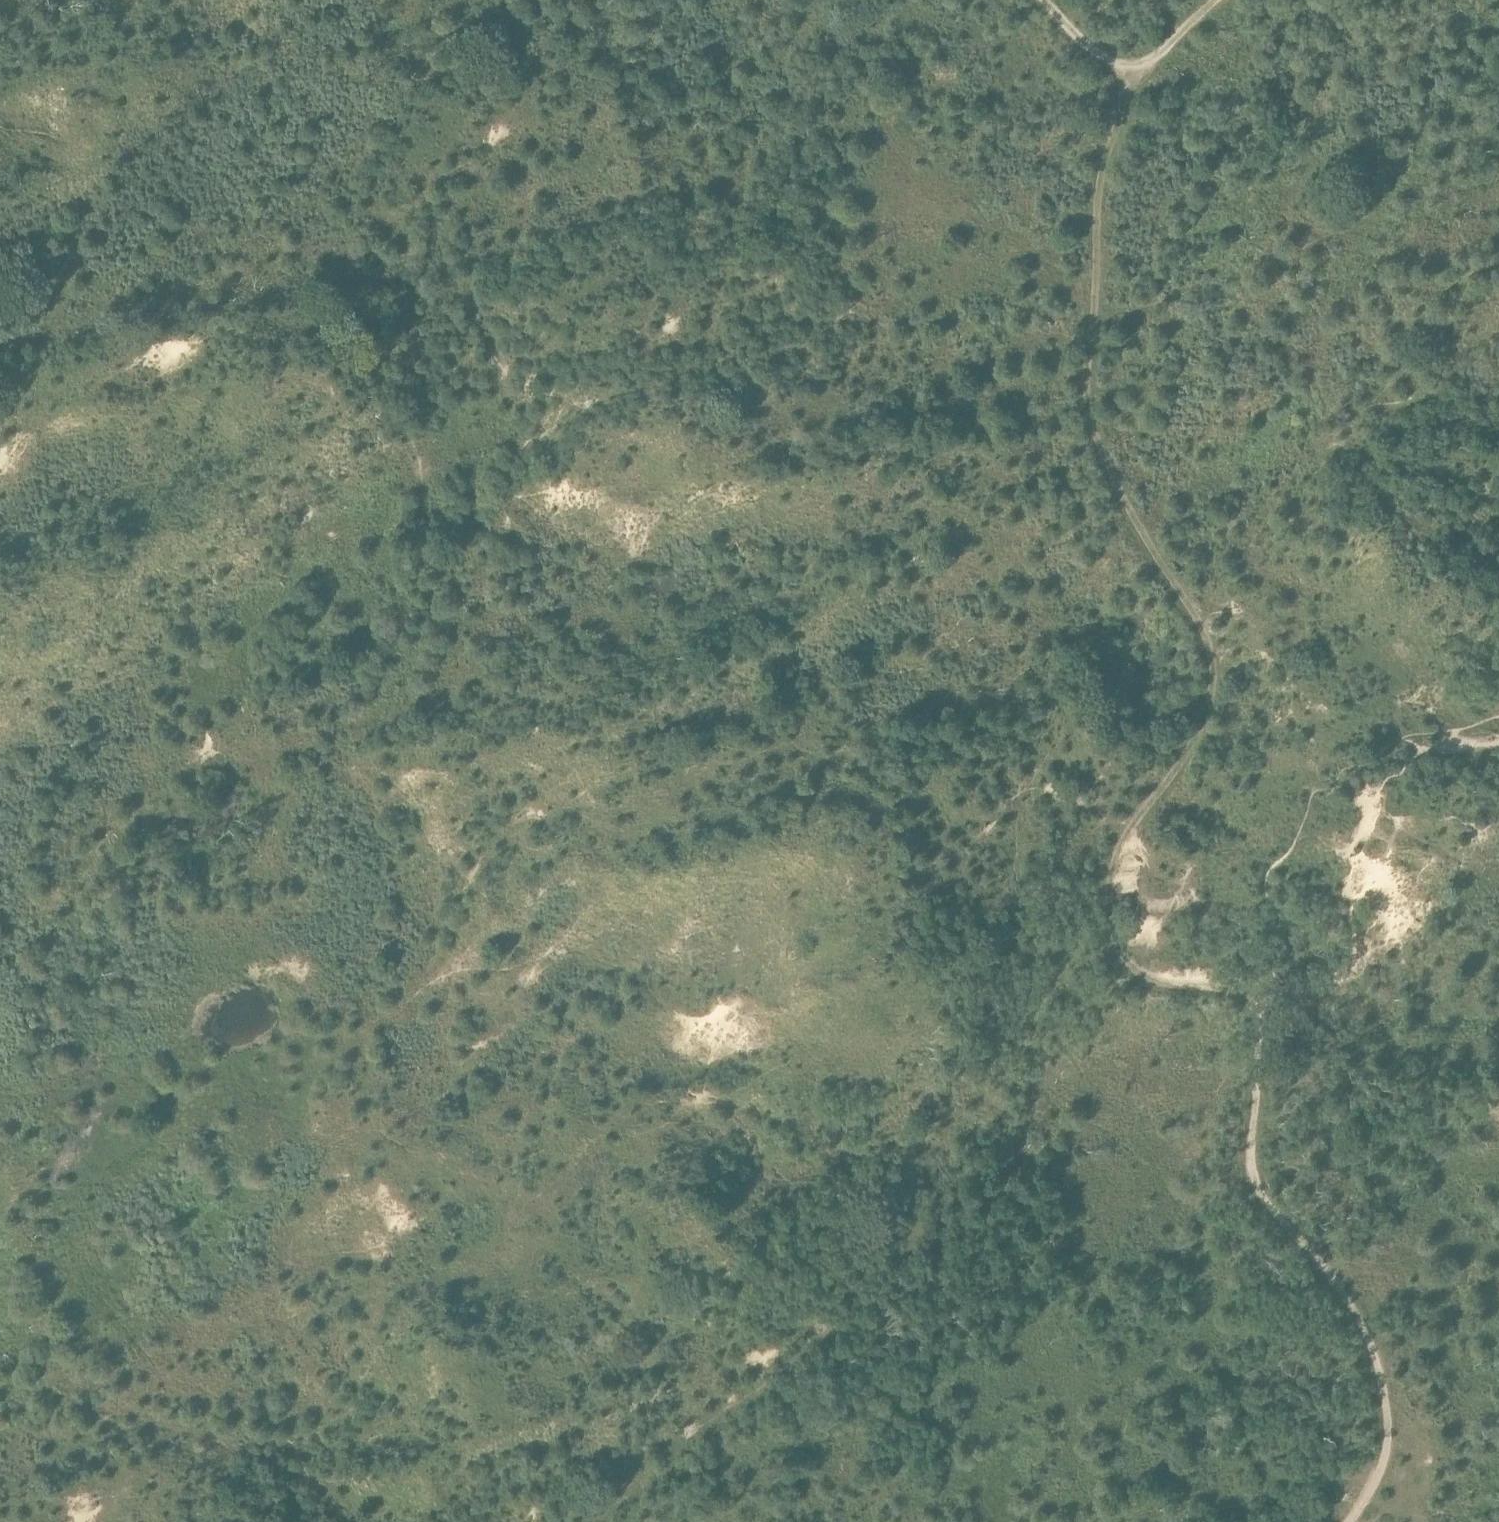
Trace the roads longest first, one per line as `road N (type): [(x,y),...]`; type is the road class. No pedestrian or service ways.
road 1 (track): [(1252,1010),(1226,990),(1171,988),(1141,976),(1117,942),(1109,903),(1135,826),(1213,711),(1213,660),(1100,455),(1085,375),(1098,201),(1121,79)]
road 2 (track): [(1252,1010),(1254,1184),(1364,1328),(1384,1394),(1385,1458),(1350,1521)]
road 3 (track): [(1221,0),(1121,79),(1041,0)]

